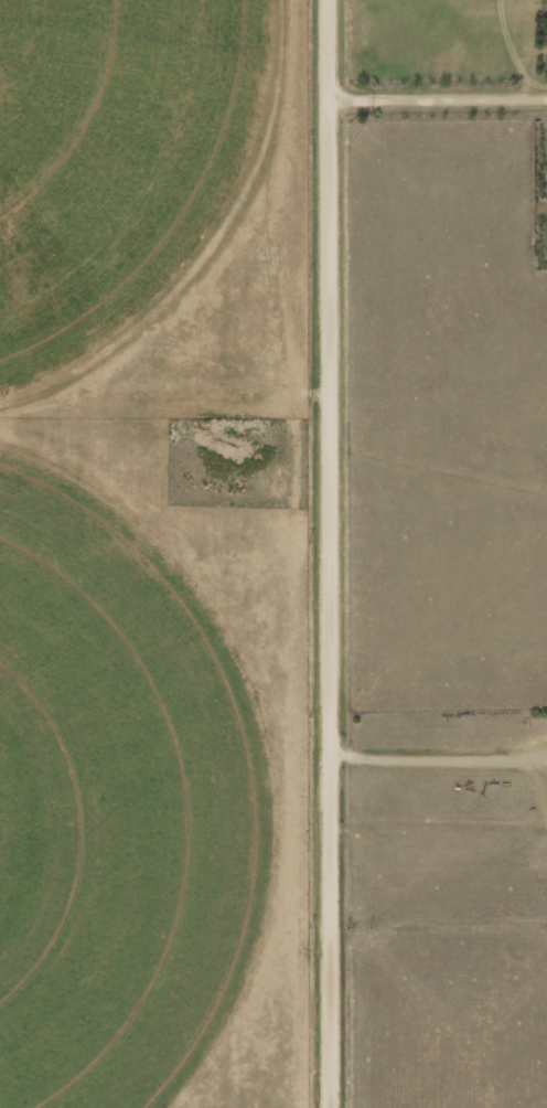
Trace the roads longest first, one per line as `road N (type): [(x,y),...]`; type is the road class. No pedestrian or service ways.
road 1 (residential): [(332,1107),(326,0)]

